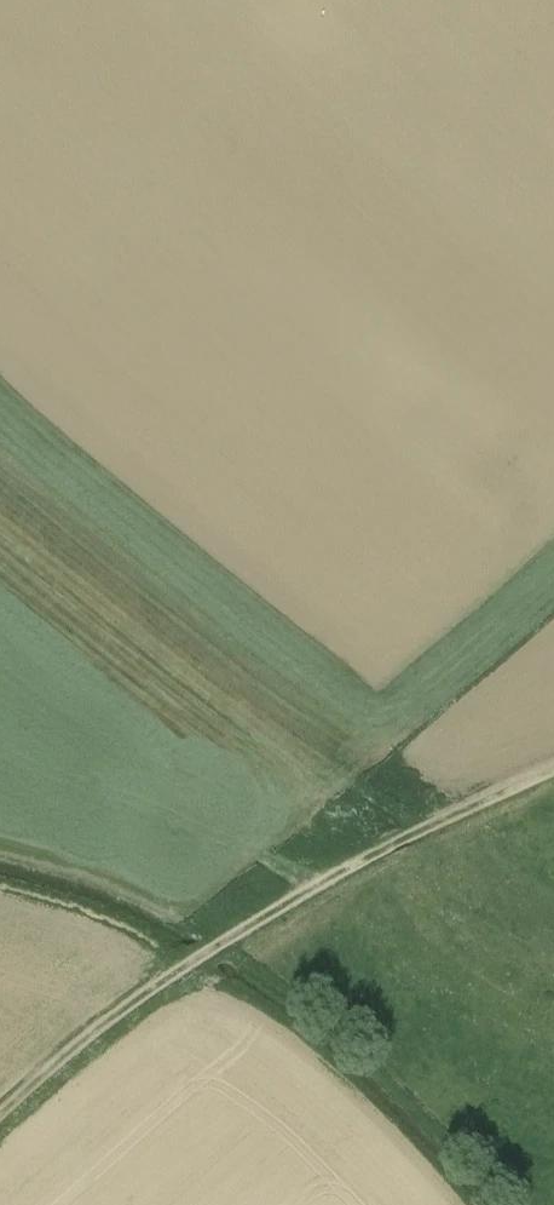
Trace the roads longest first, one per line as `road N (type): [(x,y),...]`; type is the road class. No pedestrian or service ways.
road 1 (track): [(553,768),(457,812),(214,949),(63,1055),(0,1113)]

